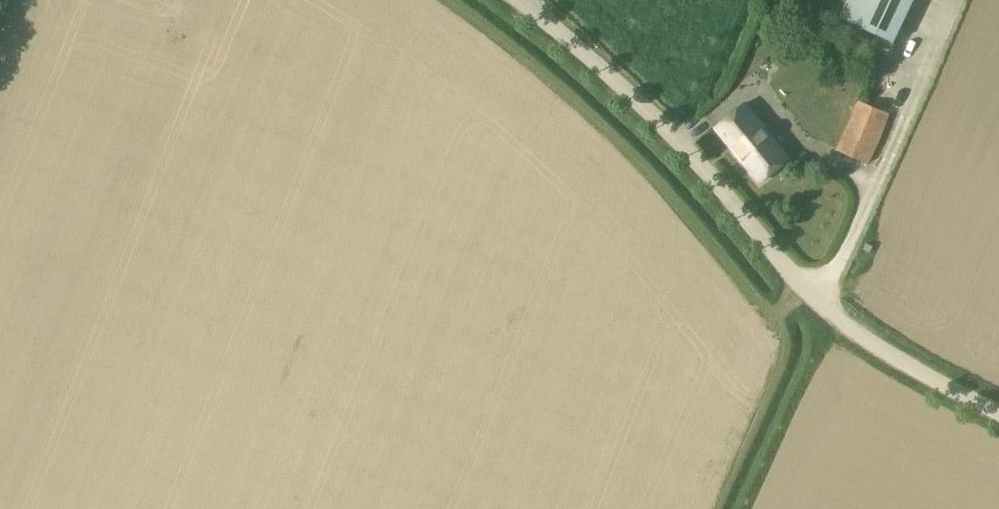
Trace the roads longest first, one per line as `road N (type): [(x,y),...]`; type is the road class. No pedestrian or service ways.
road 1 (unclassified): [(998,415),(854,326),(809,287),(658,115),(523,0)]

